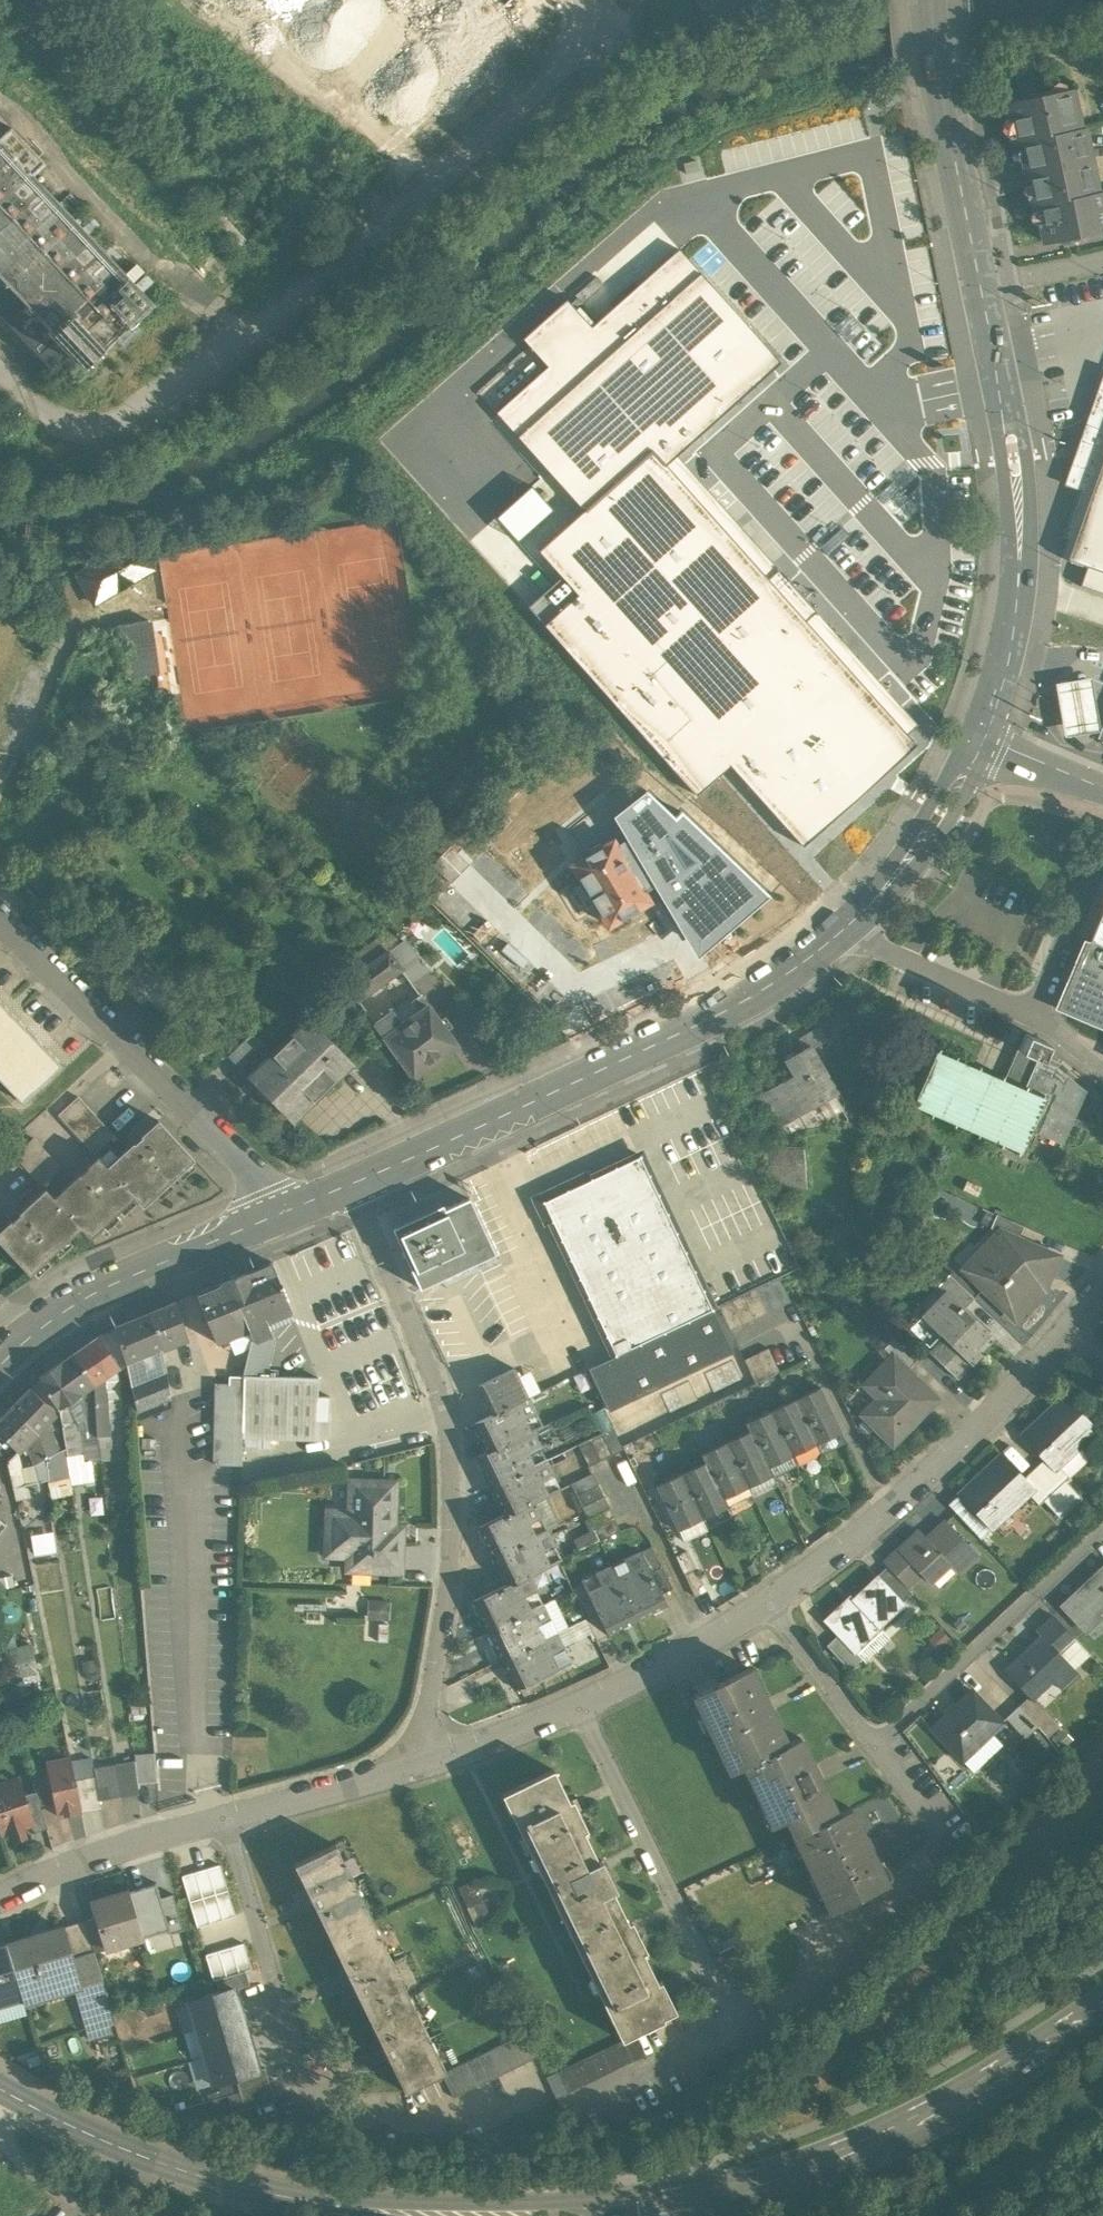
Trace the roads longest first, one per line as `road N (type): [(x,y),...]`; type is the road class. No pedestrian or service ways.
road 1 (tertiary): [(986,739),(884,892),(799,964),(725,1013),(357,1182)]
road 2 (tertiary): [(933,0),(958,182),(1021,497),(1023,570),(986,739)]
road 3 (residential): [(357,1182),(435,1382),(455,1532),(414,1766)]
road 4 (secondary): [(1102,2002),(958,2100),(855,2150),(729,2192),(608,2215)]
road 5 (secondary): [(430,2215),(228,2186),(136,2156),(8,2094)]
road 6 (residential): [(1070,1322),(1002,1408),(770,1602)]
road 7 (unclassified): [(272,1217),(256,1183),(0,934)]
road 8 (residential): [(574,1706),(736,2028)]
road 9 (residential): [(873,1749),(1102,1536)]
road 10 (tertiary): [(272,1217),(116,1285),(50,1320),(0,1360)]
road 11 (residential): [(226,1818),(309,2096)]
road 12 (residential): [(226,1818),(0,1898)]
road 13 (residential): [(770,1602),(574,1706)]
road 14 (residential): [(414,1766),(226,1818)]
road 15 (residential): [(770,1602),(873,1749)]
road 16 (residential): [(574,1706),(414,1766)]
road 17 (track): [(943,87),(1102,56)]
road 18 (residential): [(106,2215),(57,2190),(0,2137)]
road 19 (residential): [(1102,792),(986,739)]
road 20 (residential): [(873,1749),(946,1848)]

